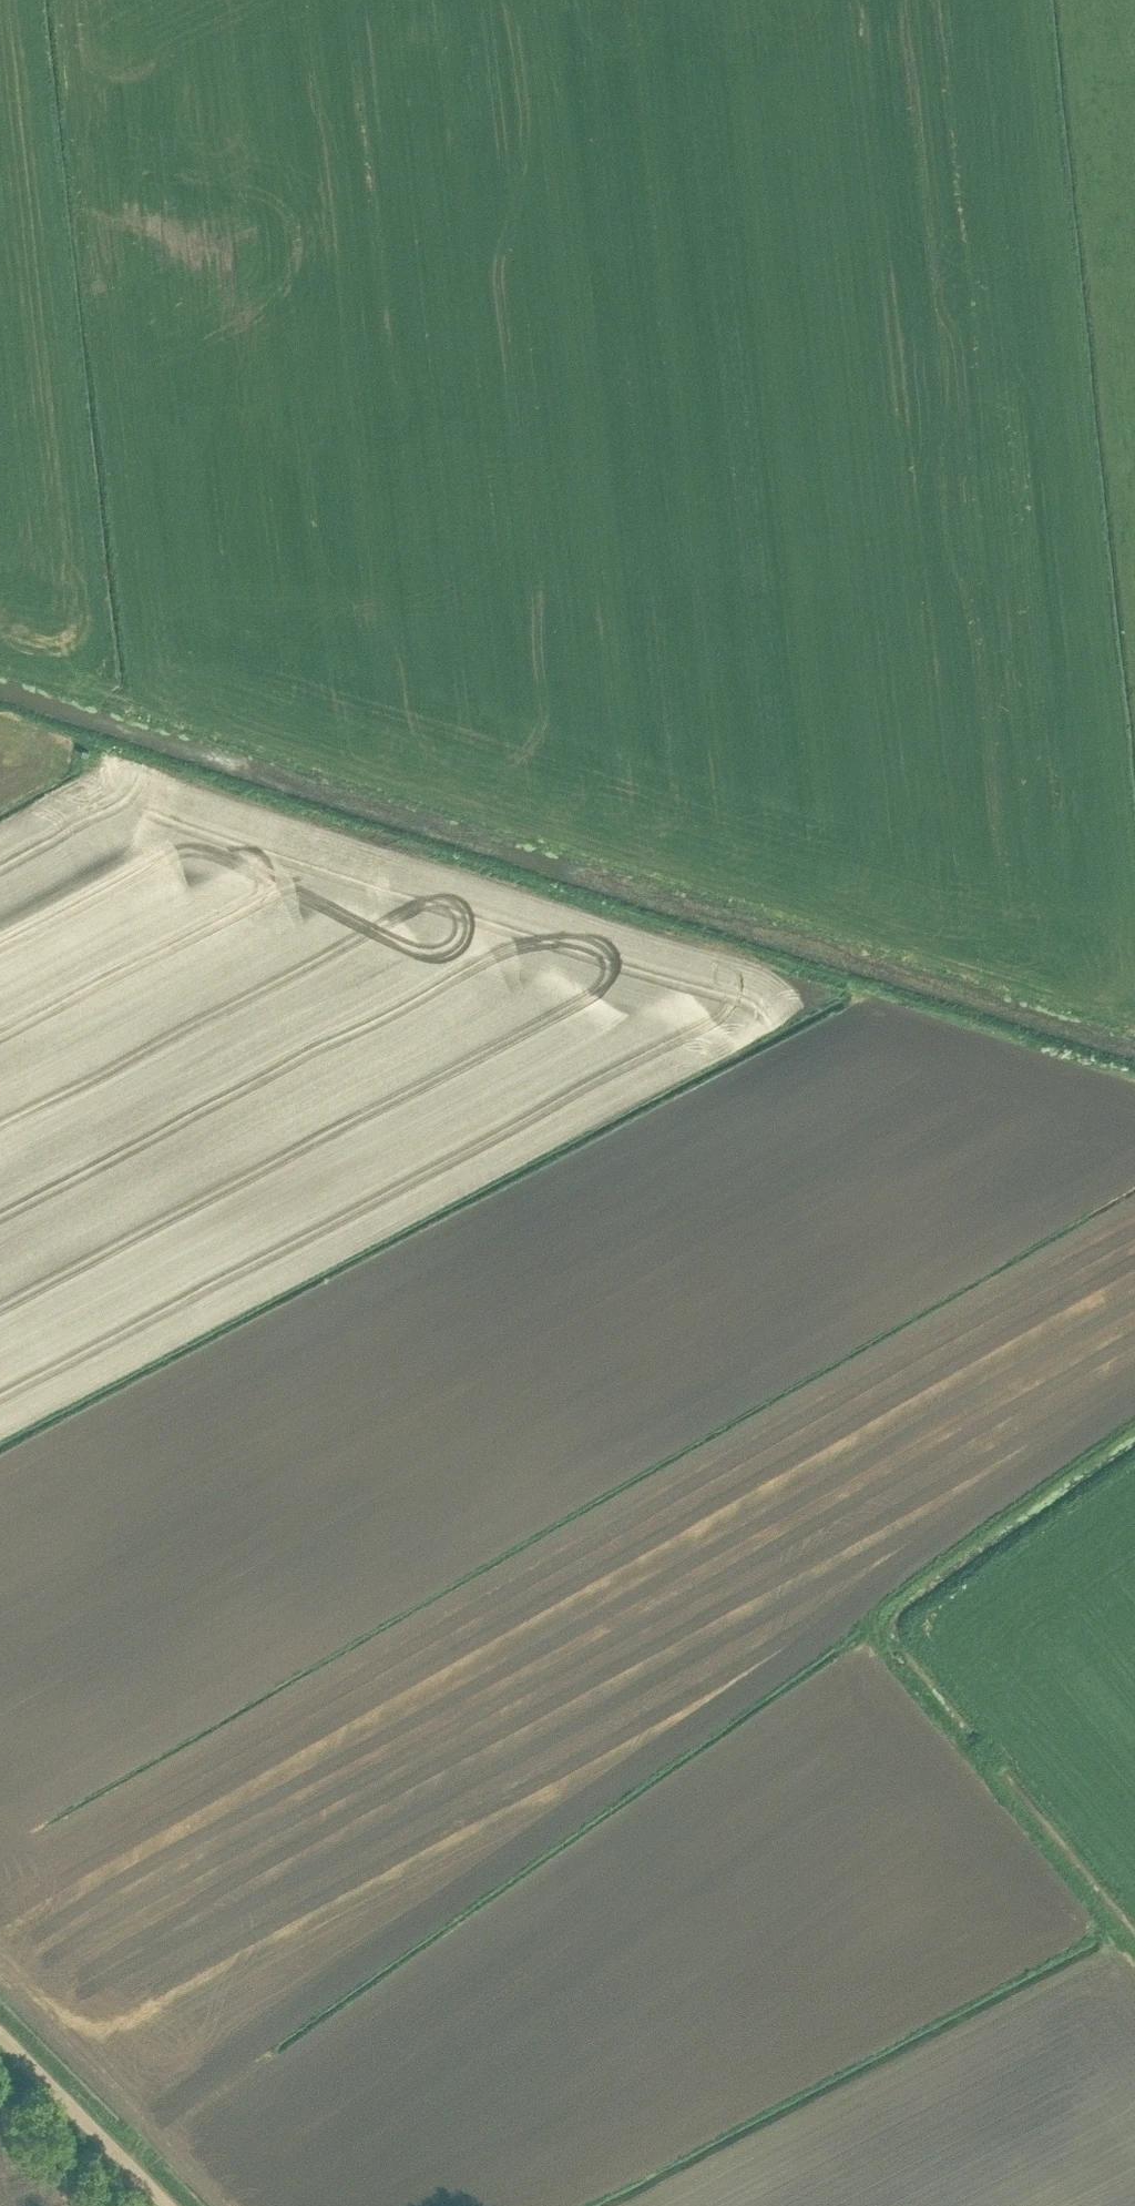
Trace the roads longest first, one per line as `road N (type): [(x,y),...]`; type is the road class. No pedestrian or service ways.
road 1 (unclassified): [(172,2205),(0,2030)]

